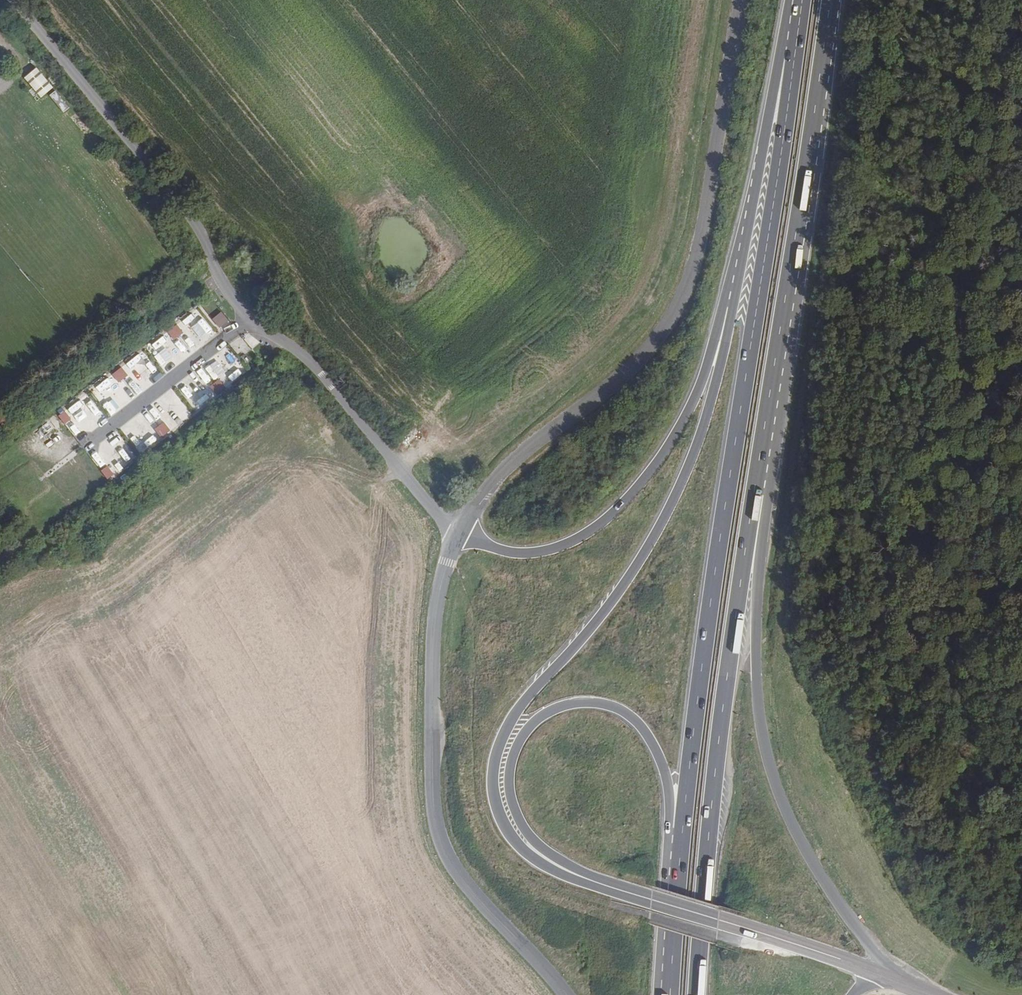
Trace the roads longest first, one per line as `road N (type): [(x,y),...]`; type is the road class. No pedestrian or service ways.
road 1 (trunk): [(794,23),(700,672),(677,886)]
road 2 (unclassified): [(457,534),(306,361),(250,320),(206,241),(15,0)]
road 3 (trunk): [(734,296),(704,421),(645,550),(497,745),(490,795),(498,822),(531,859),(558,870)]
road 4 (unclassified): [(737,0),(686,287),(640,358),(506,470),(457,534)]
road 5 (trunk): [(895,979),(797,840),(762,752),(759,490)]
road 6 (trunk): [(696,994),(711,793),(759,490)]
road 7 (unclassified): [(457,534),(435,636),(436,822),(457,875),(565,994)]
road 8 (trunk): [(759,490),(829,0)]
road 9 (trunk): [(558,870),(513,817),(506,767),(515,743),(544,711),(601,703),(630,716),(653,743),(669,797),(667,857),(677,886)]
road 10 (trunk): [(734,296),(669,444),(623,505),(569,545),(543,553),(516,557),(457,534)]
road 11 (trunk): [(794,23),(782,50),(734,296)]
road 12 (trunk): [(720,920),(558,870)]
road 13 (trunk): [(720,920),(878,973)]

